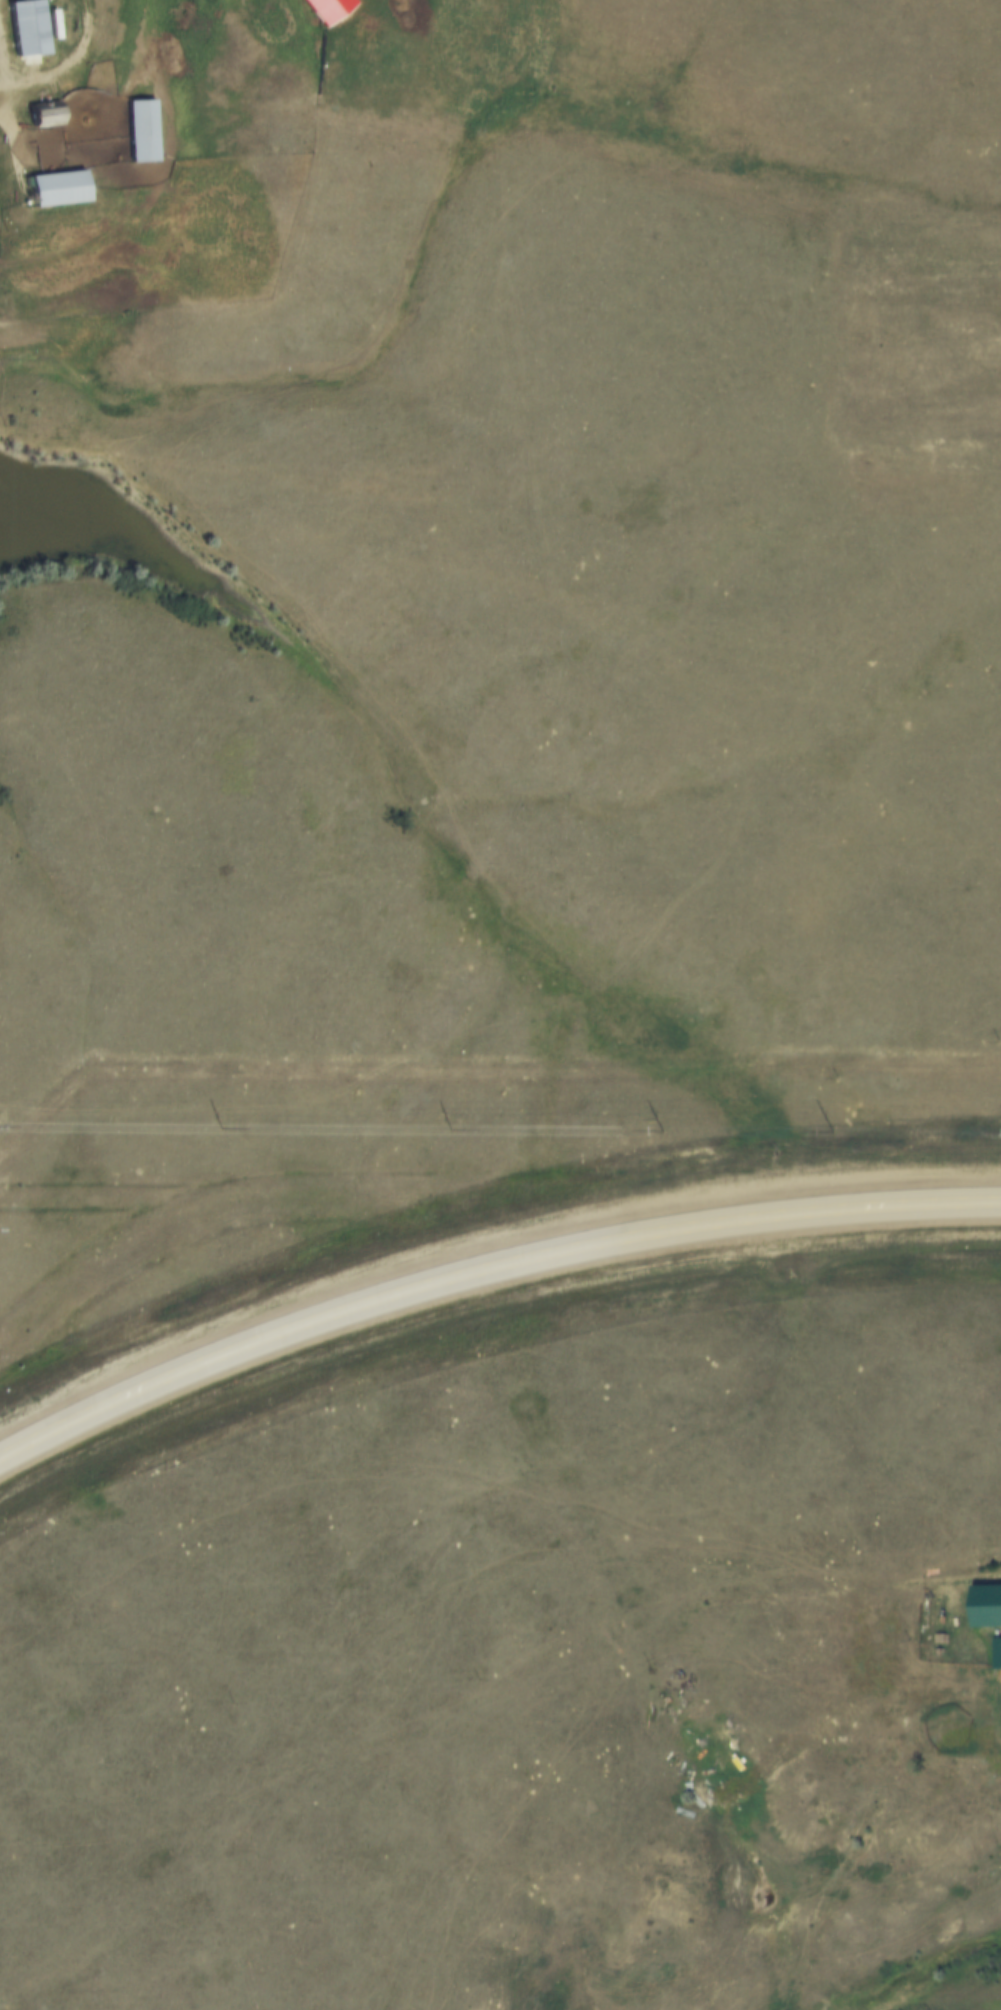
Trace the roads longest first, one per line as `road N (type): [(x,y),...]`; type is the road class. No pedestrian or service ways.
road 1 (secondary): [(0,1458),(190,1366),(493,1265),(729,1221),(1000,1204)]

